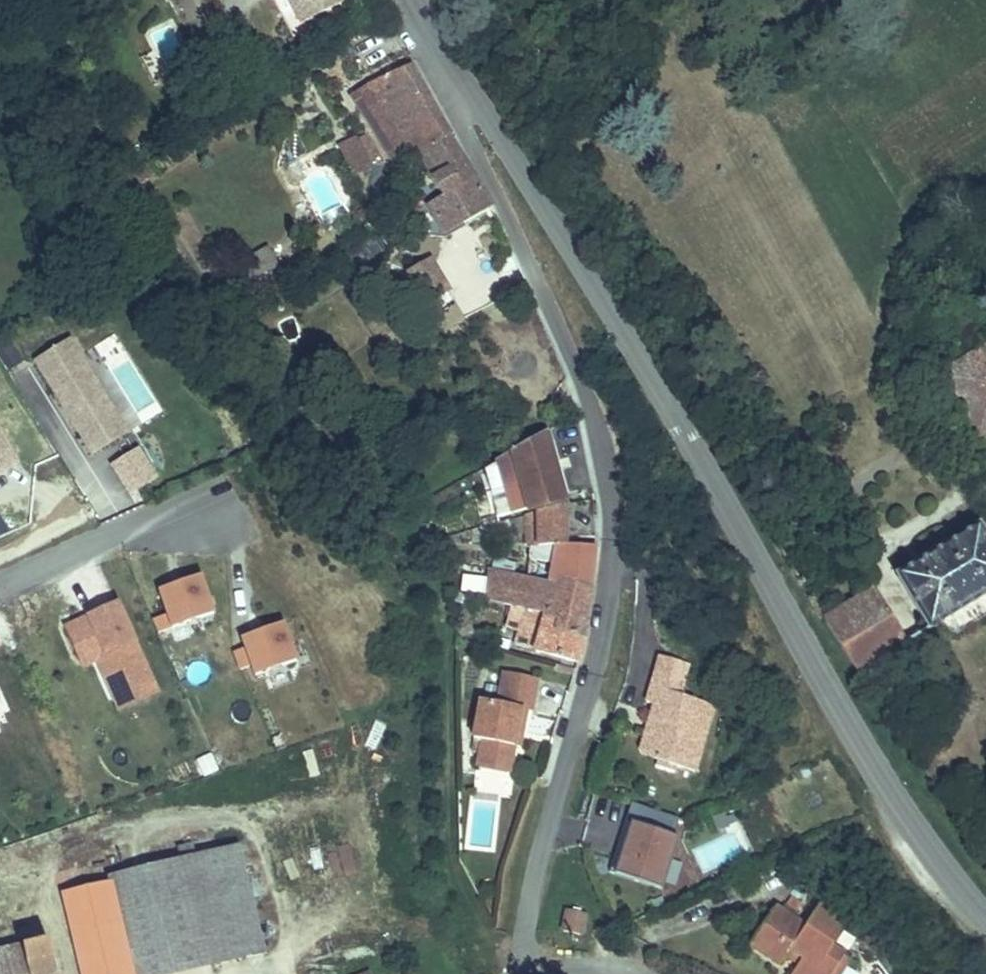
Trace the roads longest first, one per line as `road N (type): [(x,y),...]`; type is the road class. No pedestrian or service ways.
road 1 (tertiary): [(468,96),(685,435),(926,851),(985,922)]
road 2 (unclassified): [(531,973),(525,935),(531,892),(604,641),(611,492),(589,395),(465,130),(468,96)]
road 3 (residential): [(216,522),(144,525),(90,539),(0,579)]

